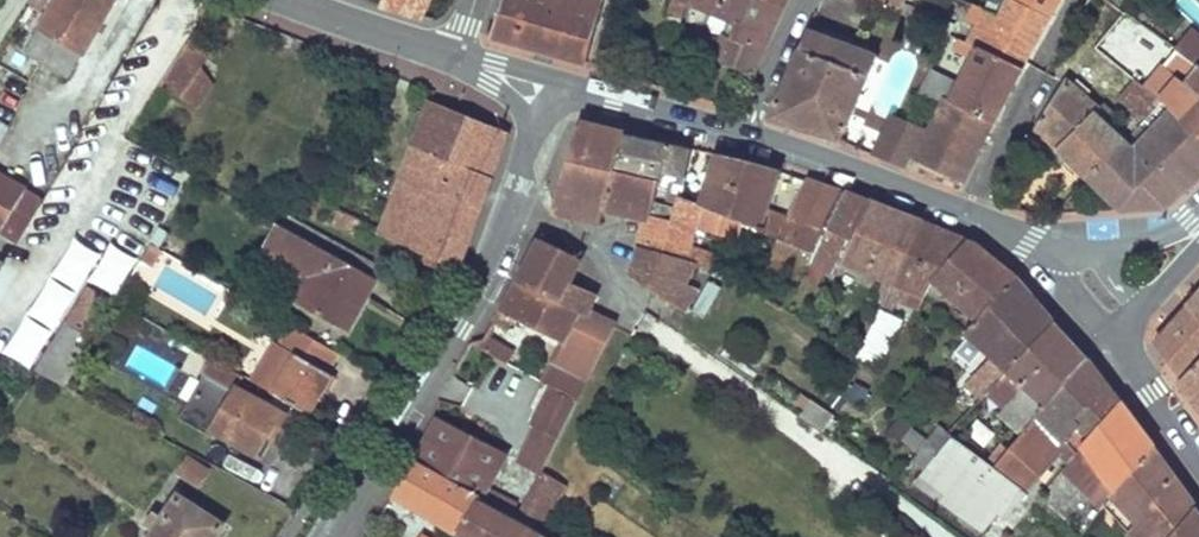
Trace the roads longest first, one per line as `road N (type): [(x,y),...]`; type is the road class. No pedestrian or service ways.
road 1 (tertiary): [(512,194),(457,329),(323,536)]
road 2 (tertiary): [(968,212),(745,137)]
road 3 (tertiary): [(745,137),(543,84)]
road 4 (residential): [(287,0),(456,58)]
road 5 (residential): [(631,314),(593,247),(512,194)]
road 6 (residential): [(968,212),(1043,66)]
road 7 (residential): [(745,137),(804,0)]
road 8 (tertiary): [(1128,357),(1074,296),(1063,251)]

